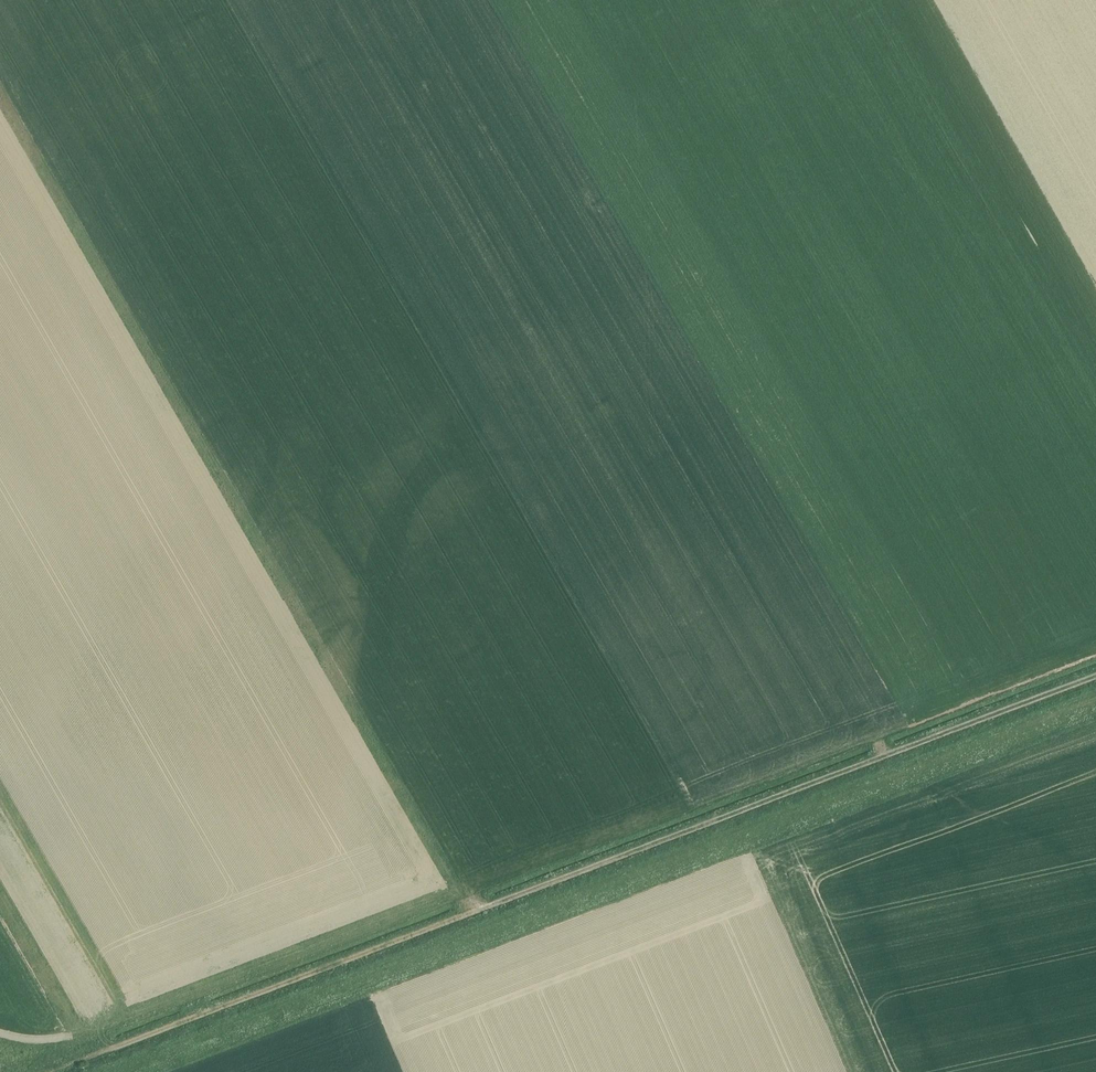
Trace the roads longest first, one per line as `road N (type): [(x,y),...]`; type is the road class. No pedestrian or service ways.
road 1 (track): [(122,1045),(1095,677)]

